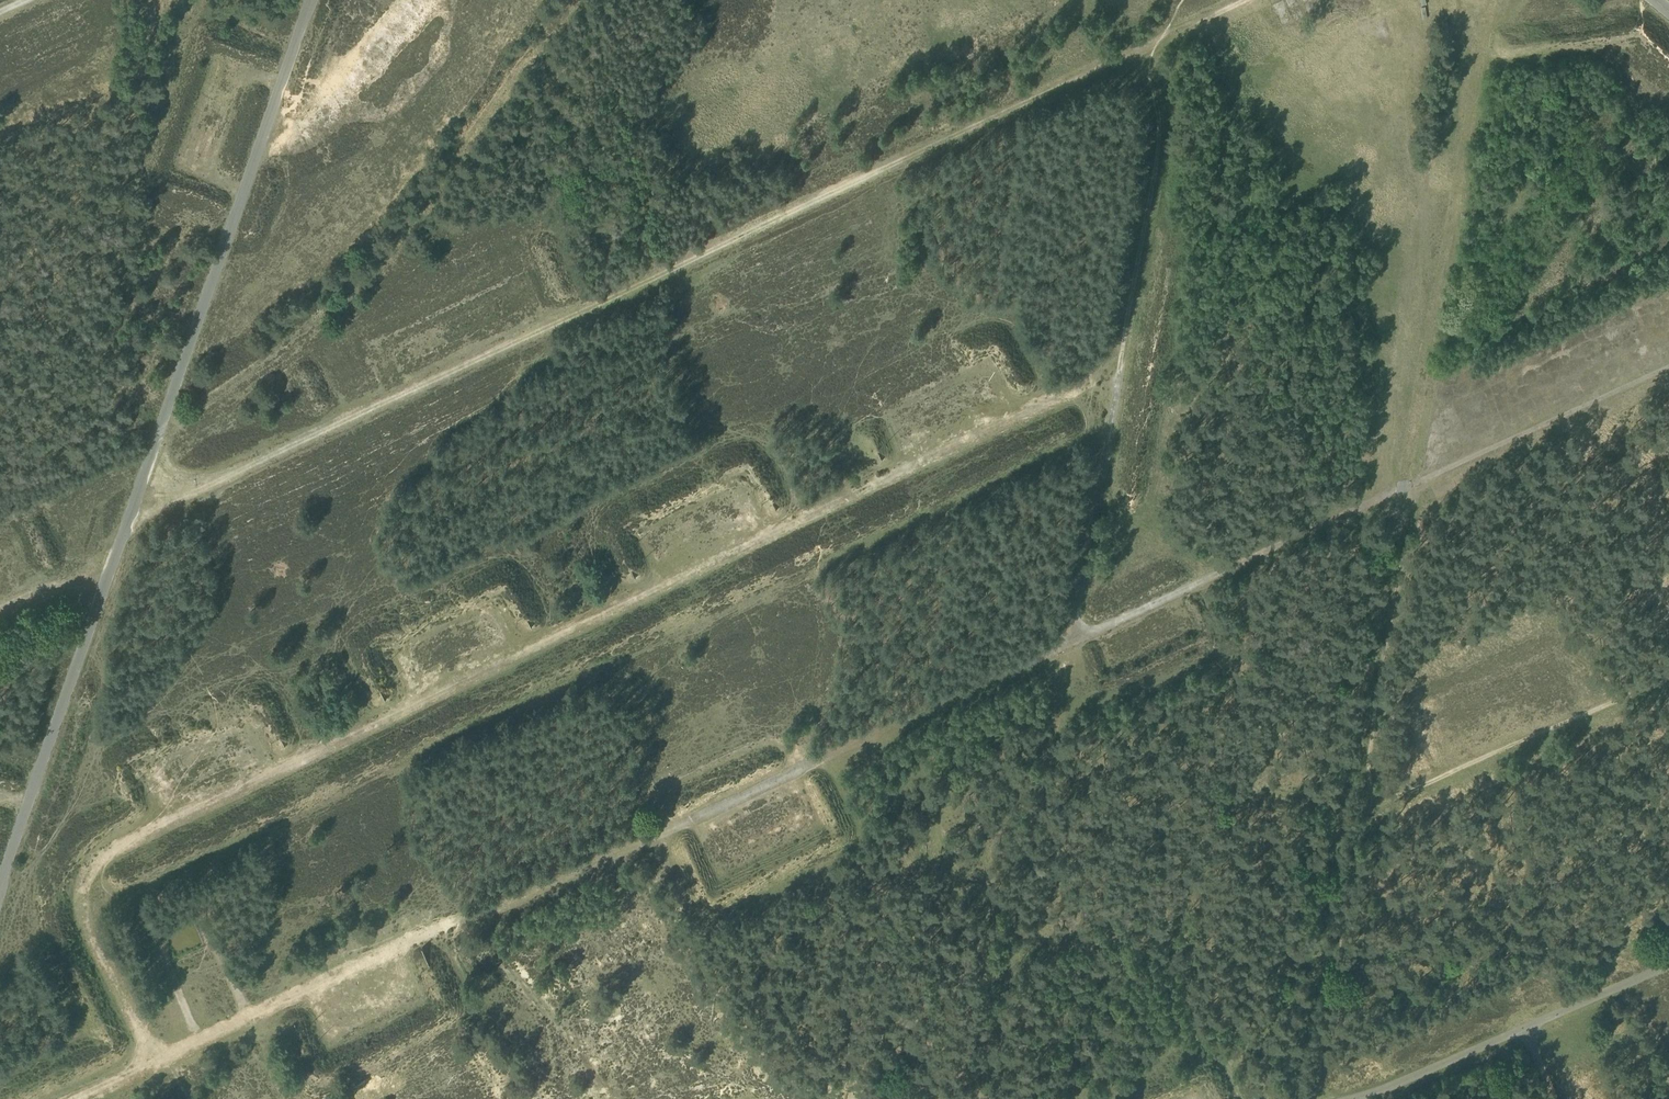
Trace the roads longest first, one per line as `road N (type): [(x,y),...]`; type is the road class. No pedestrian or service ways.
road 1 (track): [(1126,366),(108,862),(92,886),(92,916),(161,1061)]
road 2 (track): [(149,472),(203,486),(1251,0)]
road 3 (track): [(1077,641),(535,899),(442,929),(81,1098)]
road 4 (track): [(1156,44),(1168,129),(1077,641),(1418,486)]
road 5 (track): [(313,0),(0,893)]
road 6 (track): [(1668,673),(1403,792),(1373,789)]
road 7 (track): [(1373,789),(1316,1098)]
road 8 (track): [(1418,486),(1373,789)]
road 9 (track): [(1418,486),(1668,370)]
road 10 (track): [(1342,1098),(1527,1027)]
road 11 (track): [(1527,1027),(1668,963)]

